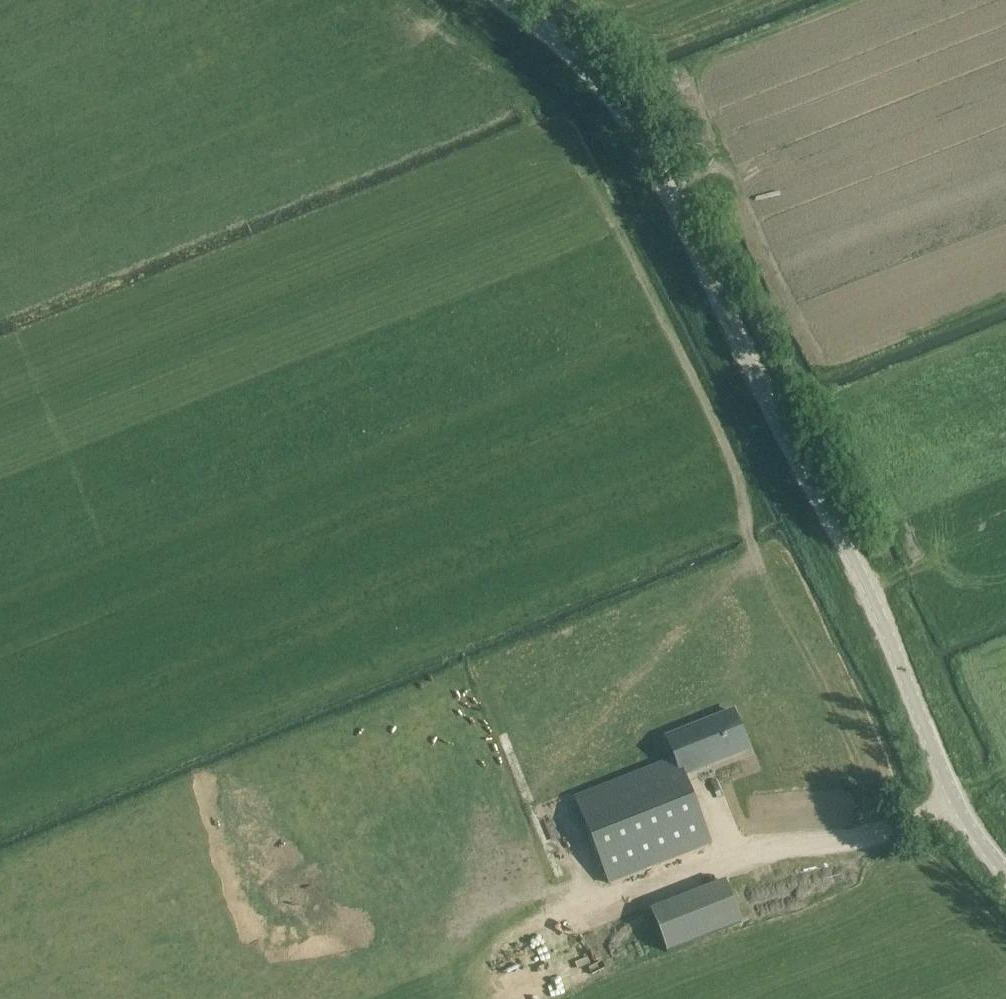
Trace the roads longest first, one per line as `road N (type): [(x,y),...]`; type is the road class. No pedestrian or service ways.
road 1 (unclassified): [(1005,874),(950,792),(868,586),(777,421),(643,142),(592,69),(505,0)]

